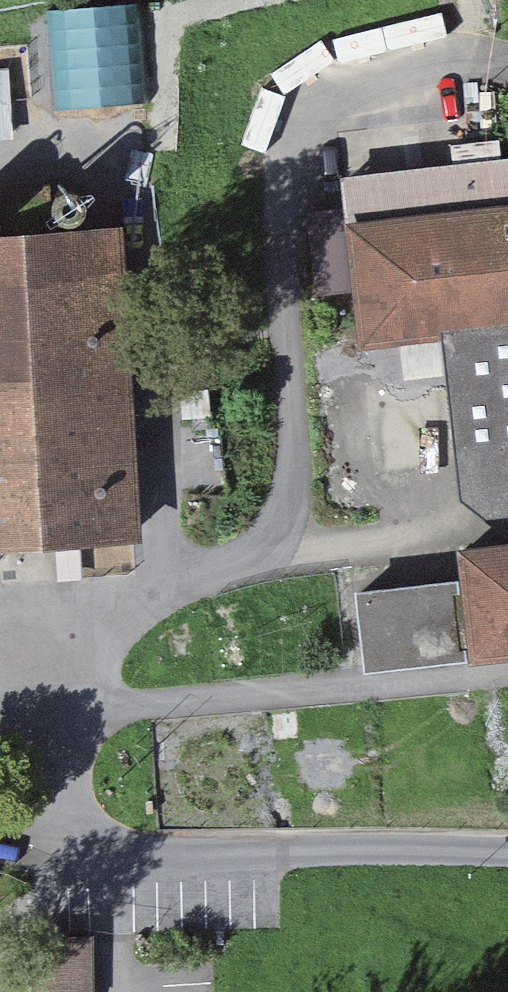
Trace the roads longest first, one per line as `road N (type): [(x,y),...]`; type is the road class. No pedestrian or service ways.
road 1 (residential): [(104,859),(411,846),(507,853)]

